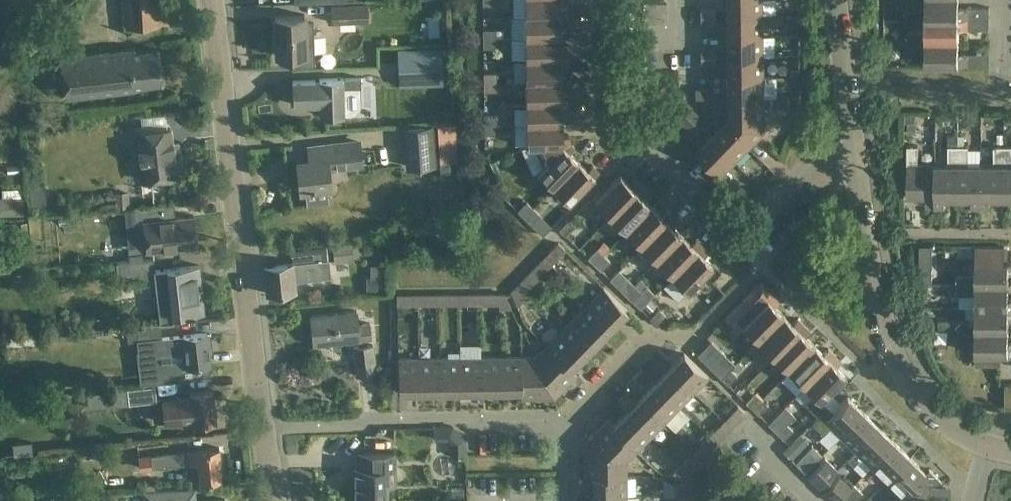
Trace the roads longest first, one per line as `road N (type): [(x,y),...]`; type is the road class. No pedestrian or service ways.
road 1 (residential): [(851,154),(813,161),(734,243),(653,165),(590,134),(587,0)]
road 2 (tertiary): [(261,430),(217,0)]
road 3 (unclassified): [(977,443),(936,423),(892,367),(865,267),(851,154)]
road 4 (residential): [(261,430),(554,422)]
road 5 (residential): [(851,154),(833,0)]
road 6 (residential): [(642,339),(554,422)]

